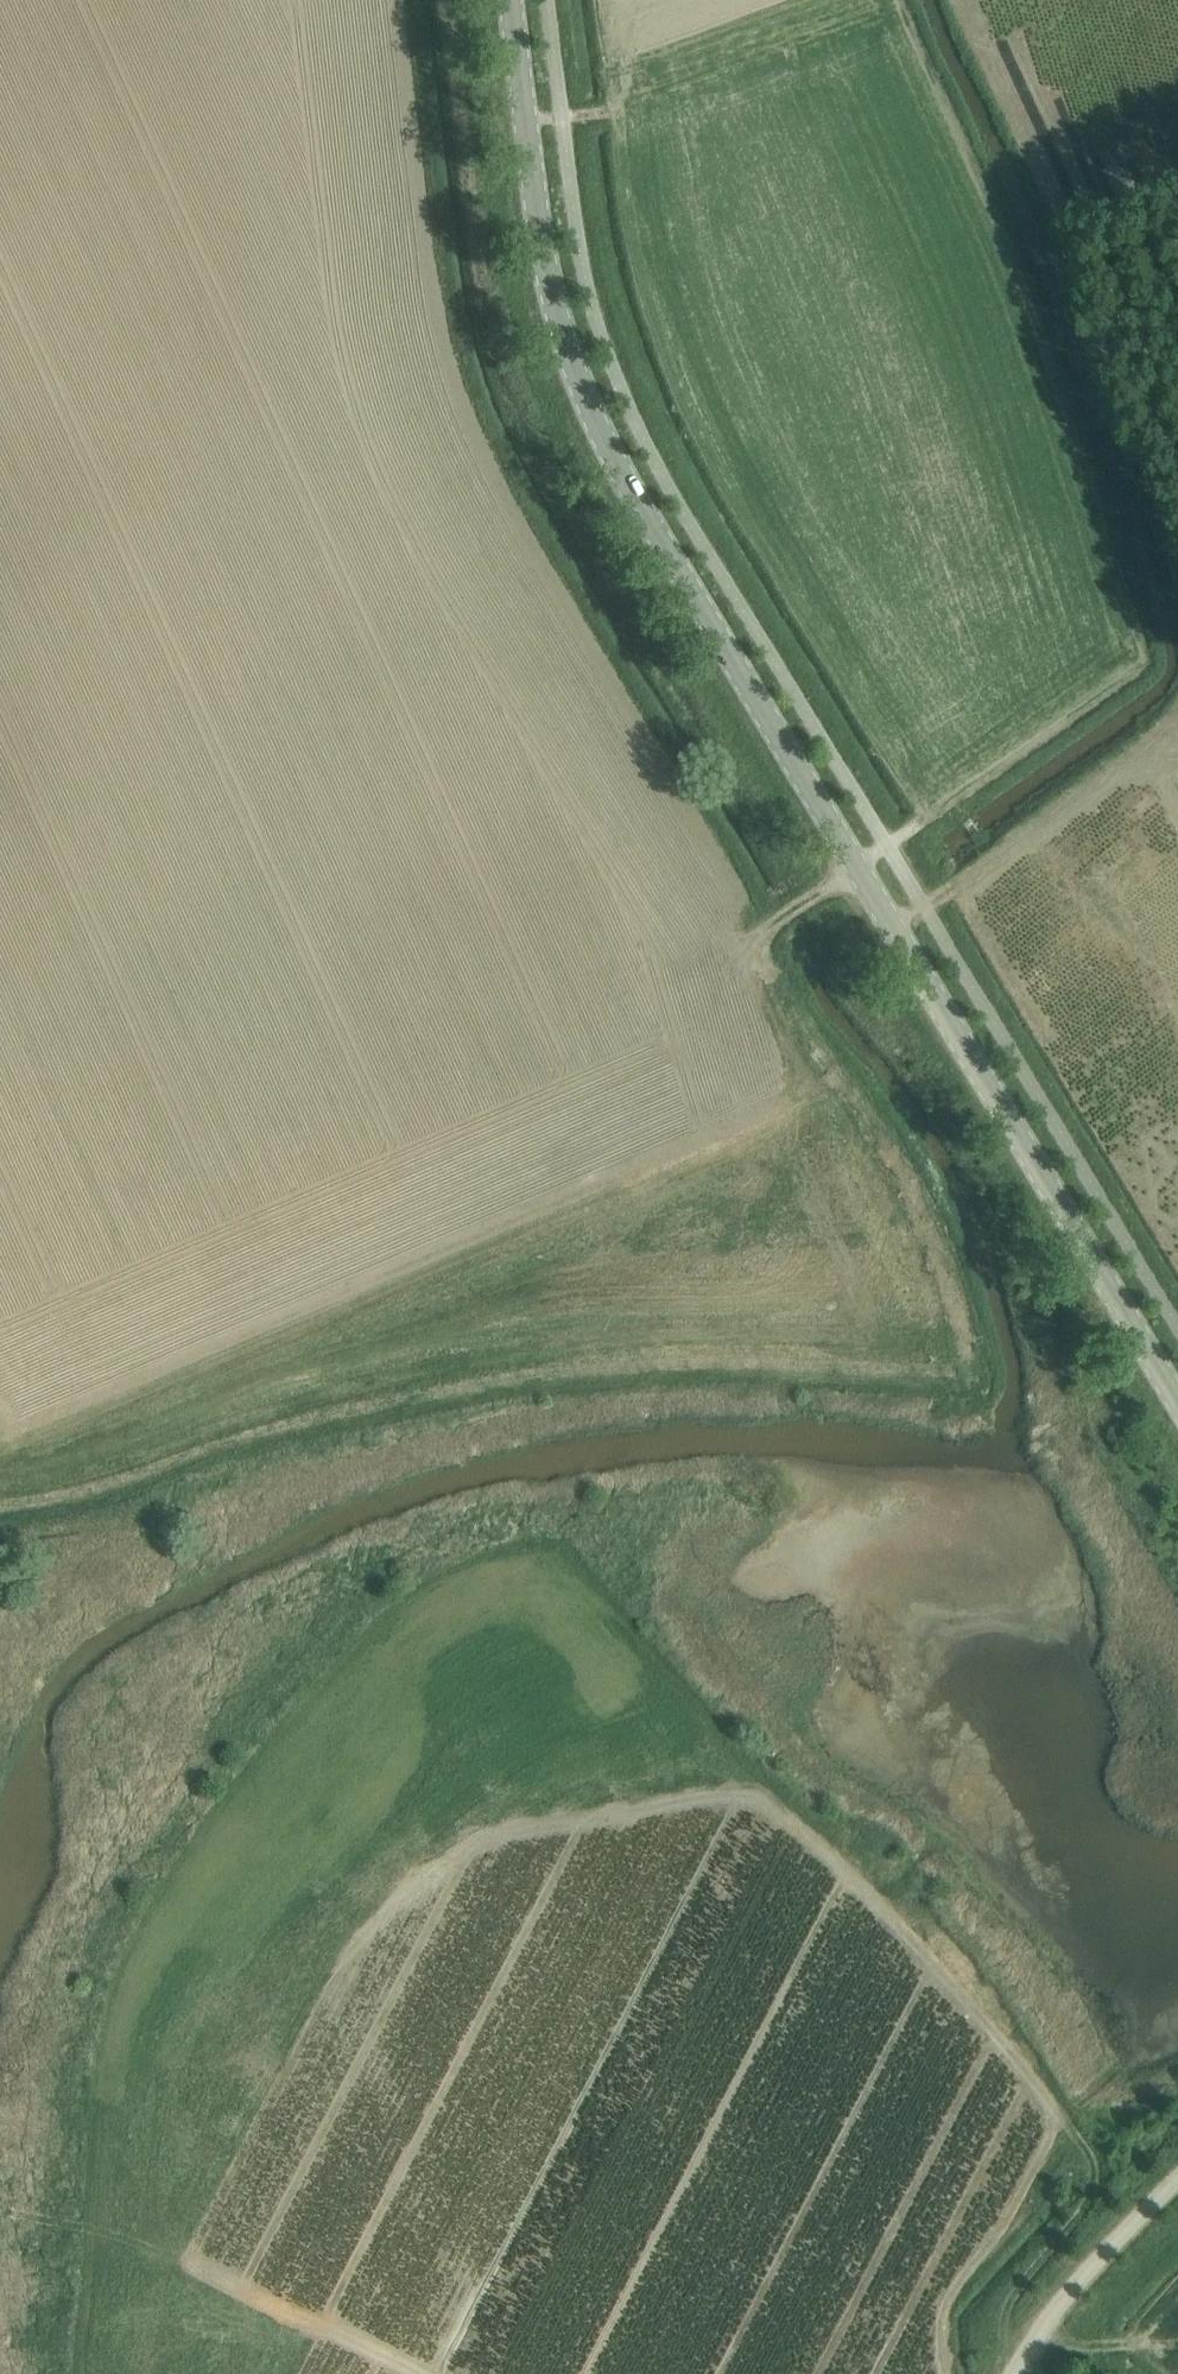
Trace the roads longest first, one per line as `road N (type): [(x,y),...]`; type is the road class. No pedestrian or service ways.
road 1 (tertiary): [(1177,1412),(602,447),(554,319),(532,217),(504,0)]
road 2 (unclassified): [(1017,2373),(1081,2281),(1177,2179)]

